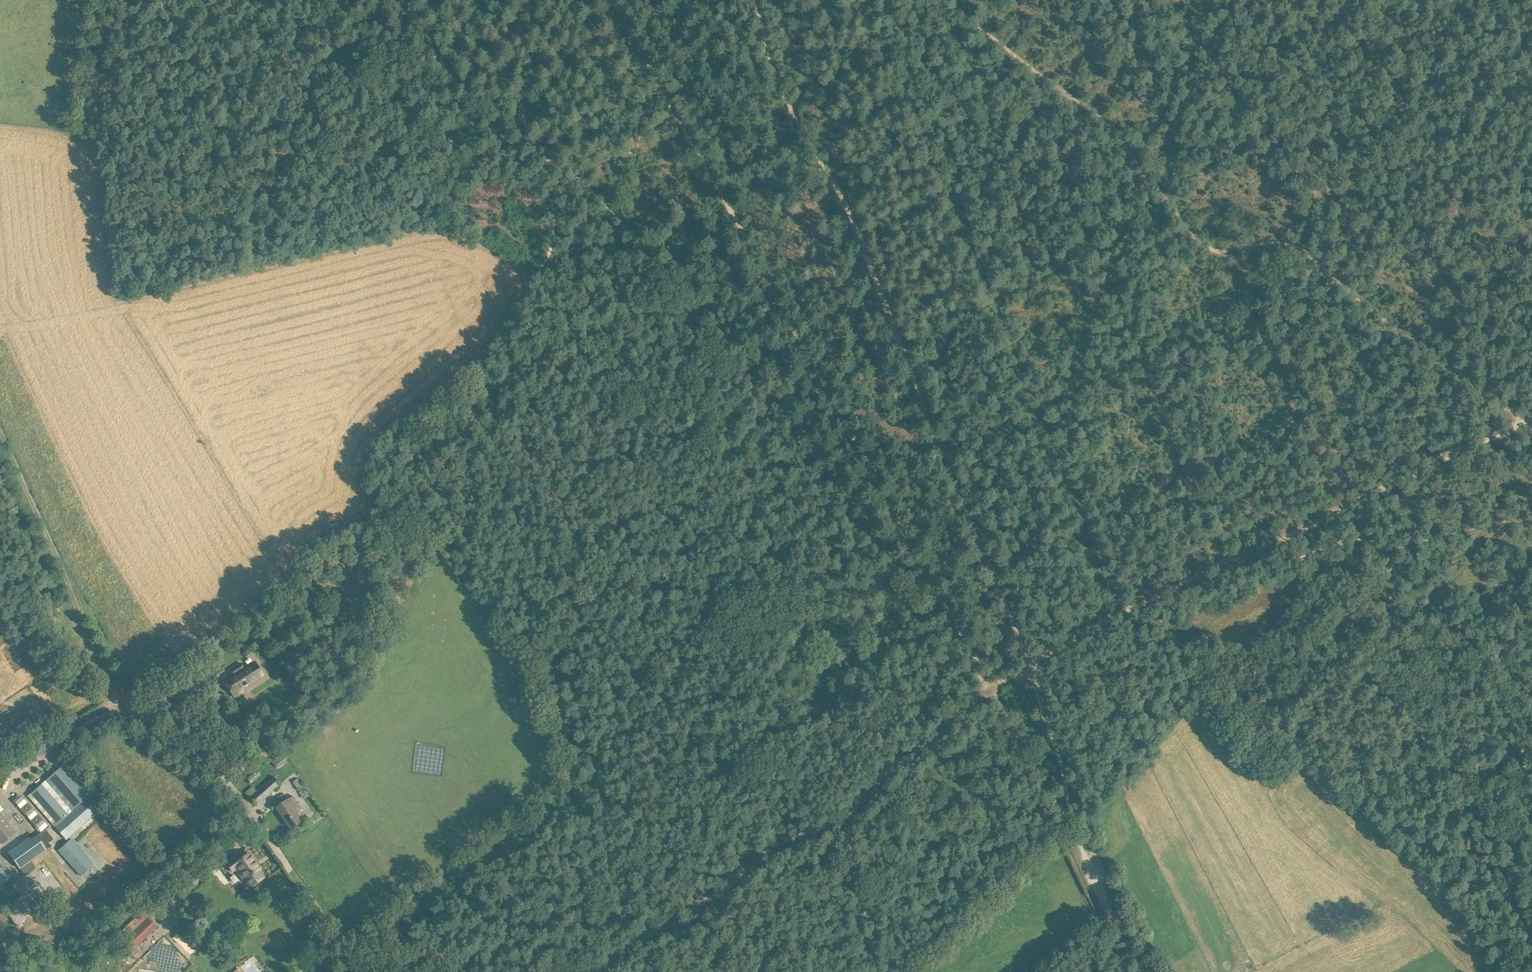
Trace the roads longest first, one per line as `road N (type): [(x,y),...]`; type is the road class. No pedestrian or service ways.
road 1 (track): [(938,599),(611,0)]
road 2 (track): [(608,971),(789,838),(837,821),(990,685)]
road 3 (unclassified): [(0,784),(94,721),(145,723),(233,791),(290,870)]
road 4 (track): [(1026,667),(1335,511)]
road 5 (track): [(134,699),(0,422)]
road 6 (track): [(374,514),(134,699)]
road 7 (track): [(1052,803),(938,599)]
road 8 (track): [(1335,511),(1522,421)]
road 9 (track): [(1141,971),(1052,803)]
road 10 (track): [(1052,803),(1066,797),(1060,765),(1026,667)]

